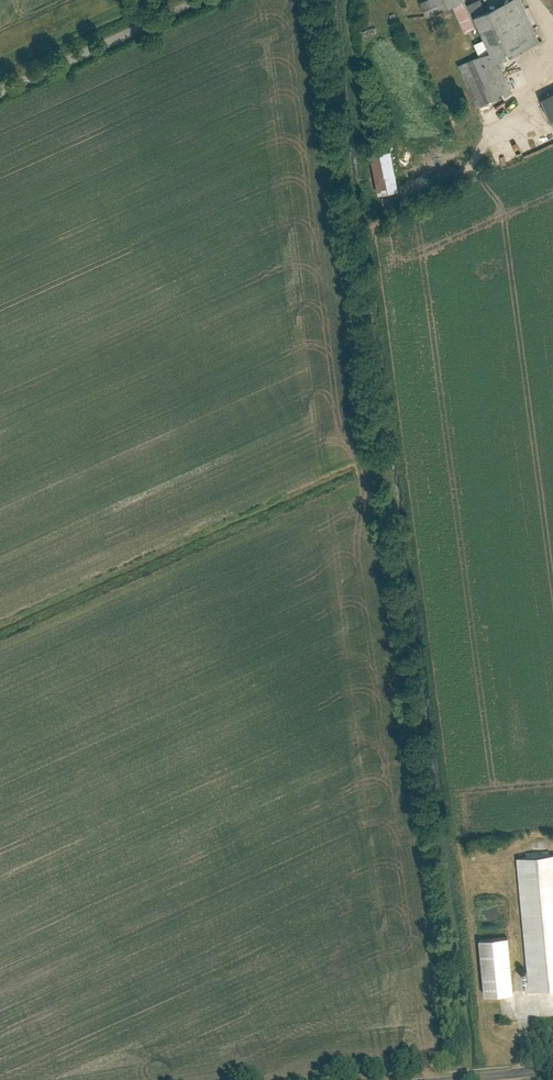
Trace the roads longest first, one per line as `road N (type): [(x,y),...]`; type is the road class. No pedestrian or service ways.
road 1 (residential): [(0,93),(205,0)]

